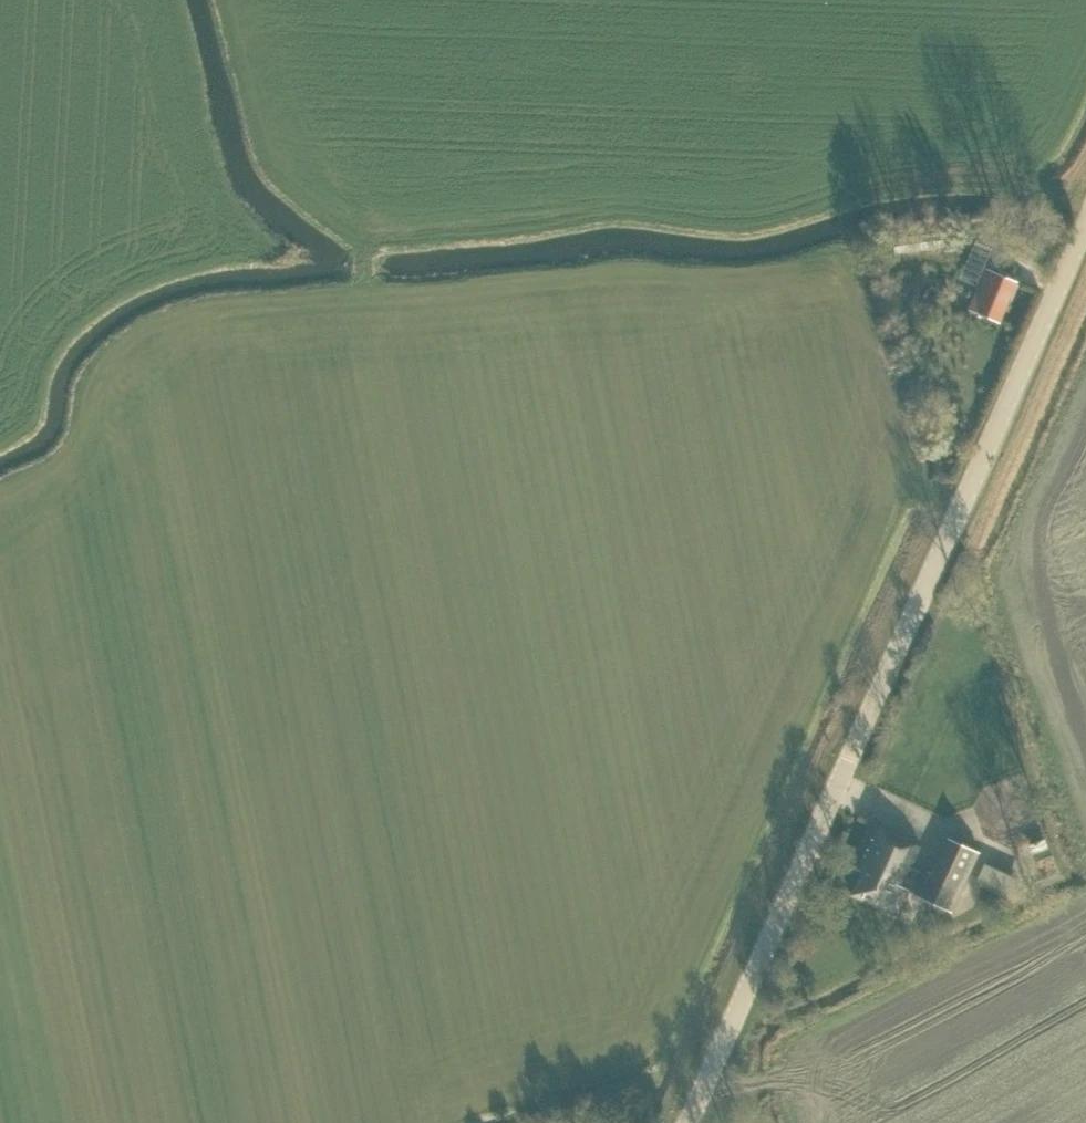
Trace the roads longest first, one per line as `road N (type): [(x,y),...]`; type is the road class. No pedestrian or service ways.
road 1 (tertiary): [(679,1122),(1085,221)]

